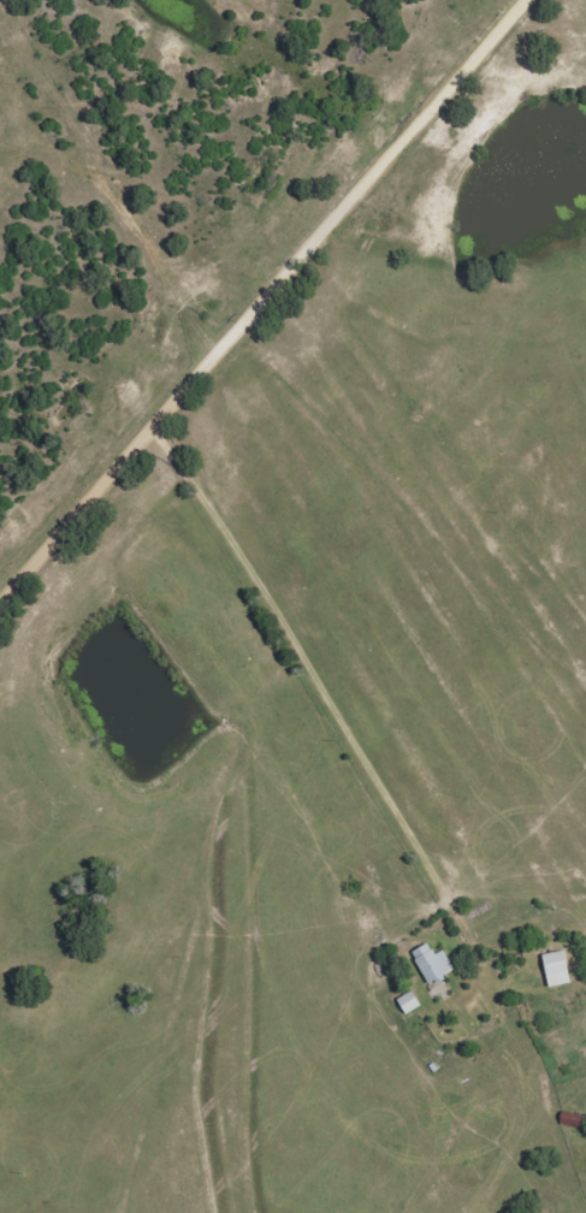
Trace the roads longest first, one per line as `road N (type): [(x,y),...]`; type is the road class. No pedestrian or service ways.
road 1 (residential): [(466,1212),(514,1142),(523,1105),(521,1043),(468,937),(310,692),(165,440),(168,406)]
road 2 (residential): [(0,595),(512,0)]
road 3 (residential): [(575,1212),(555,1129),(521,1043)]

